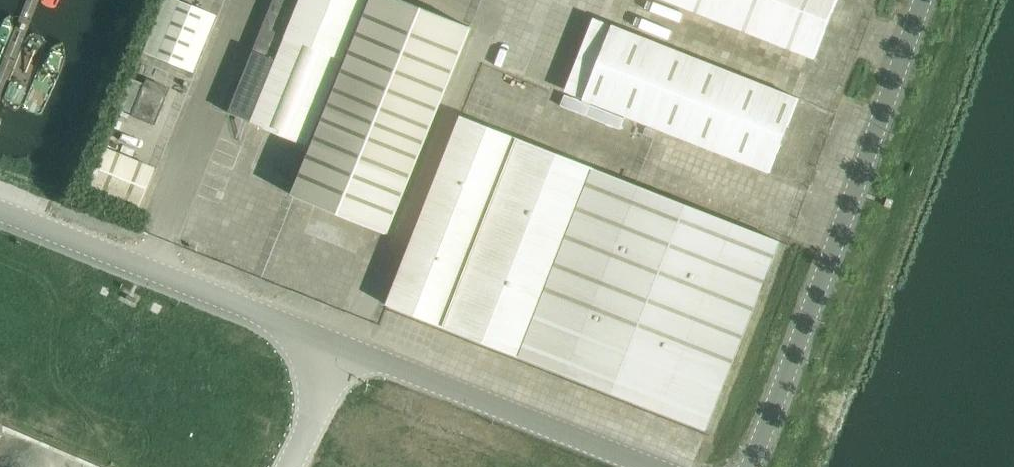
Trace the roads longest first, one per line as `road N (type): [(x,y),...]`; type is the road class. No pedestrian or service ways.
road 1 (unclassified): [(749,466),(855,200),(924,0)]
road 2 (unclassified): [(344,350),(0,204)]
road 3 (unclassified): [(644,466),(344,350)]
road 4 (unclassified): [(285,466),(344,350)]

